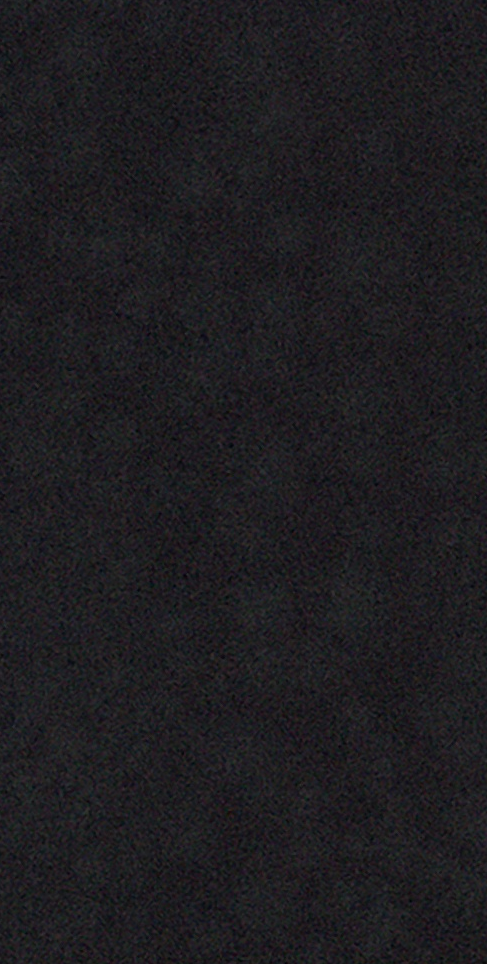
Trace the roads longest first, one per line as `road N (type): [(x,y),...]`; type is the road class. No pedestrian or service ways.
road 1 (track): [(486,376),(361,351),(316,359),(160,480),(75,527),(0,554)]
road 2 (track): [(0,641),(205,591),(404,507),(486,527)]
road 3 (track): [(287,0),(372,46),(486,32)]

